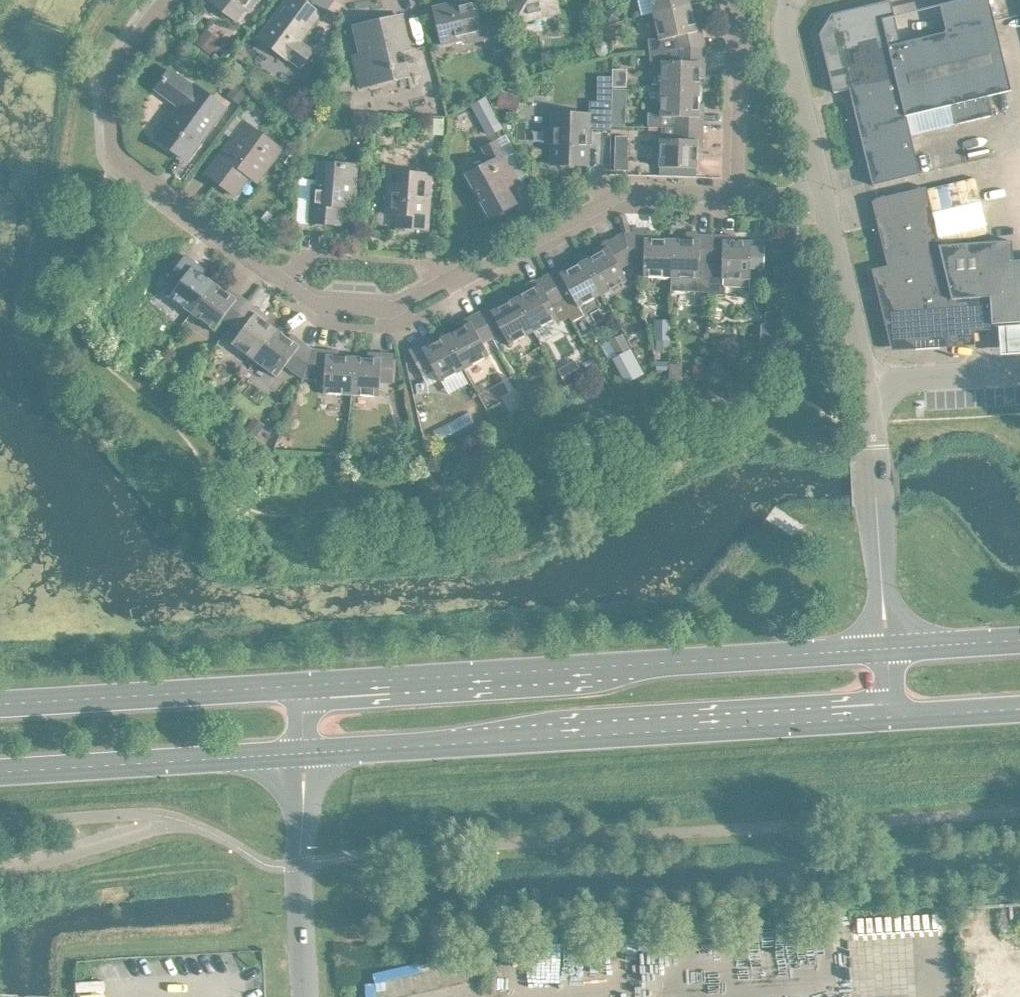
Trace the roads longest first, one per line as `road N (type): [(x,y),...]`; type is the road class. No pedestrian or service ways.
road 1 (secondary): [(302,749),(896,706)]
road 2 (secondary): [(890,641),(297,681)]
road 3 (residential): [(167,0),(110,70),(116,148),(285,274)]
road 4 (residential): [(451,273),(626,184),(739,187)]
road 5 (secondary): [(0,765),(302,749)]
road 6 (secondary): [(297,681),(0,699)]
road 7 (tertiary): [(890,641),(862,372)]
road 8 (unclassified): [(311,996),(302,749)]
road 9 (tertiary): [(862,372),(826,182)]
road 10 (tertiary): [(826,182),(786,34),(790,0)]
road 11 (residential): [(739,187),(732,0)]
road 12 (residential): [(285,274),(321,298),(390,302),(451,273)]
road 13 (residential): [(862,372),(1019,365)]
road 14 (secondary): [(1019,633),(890,641)]
road 15 (secondary): [(896,706),(1019,700)]

